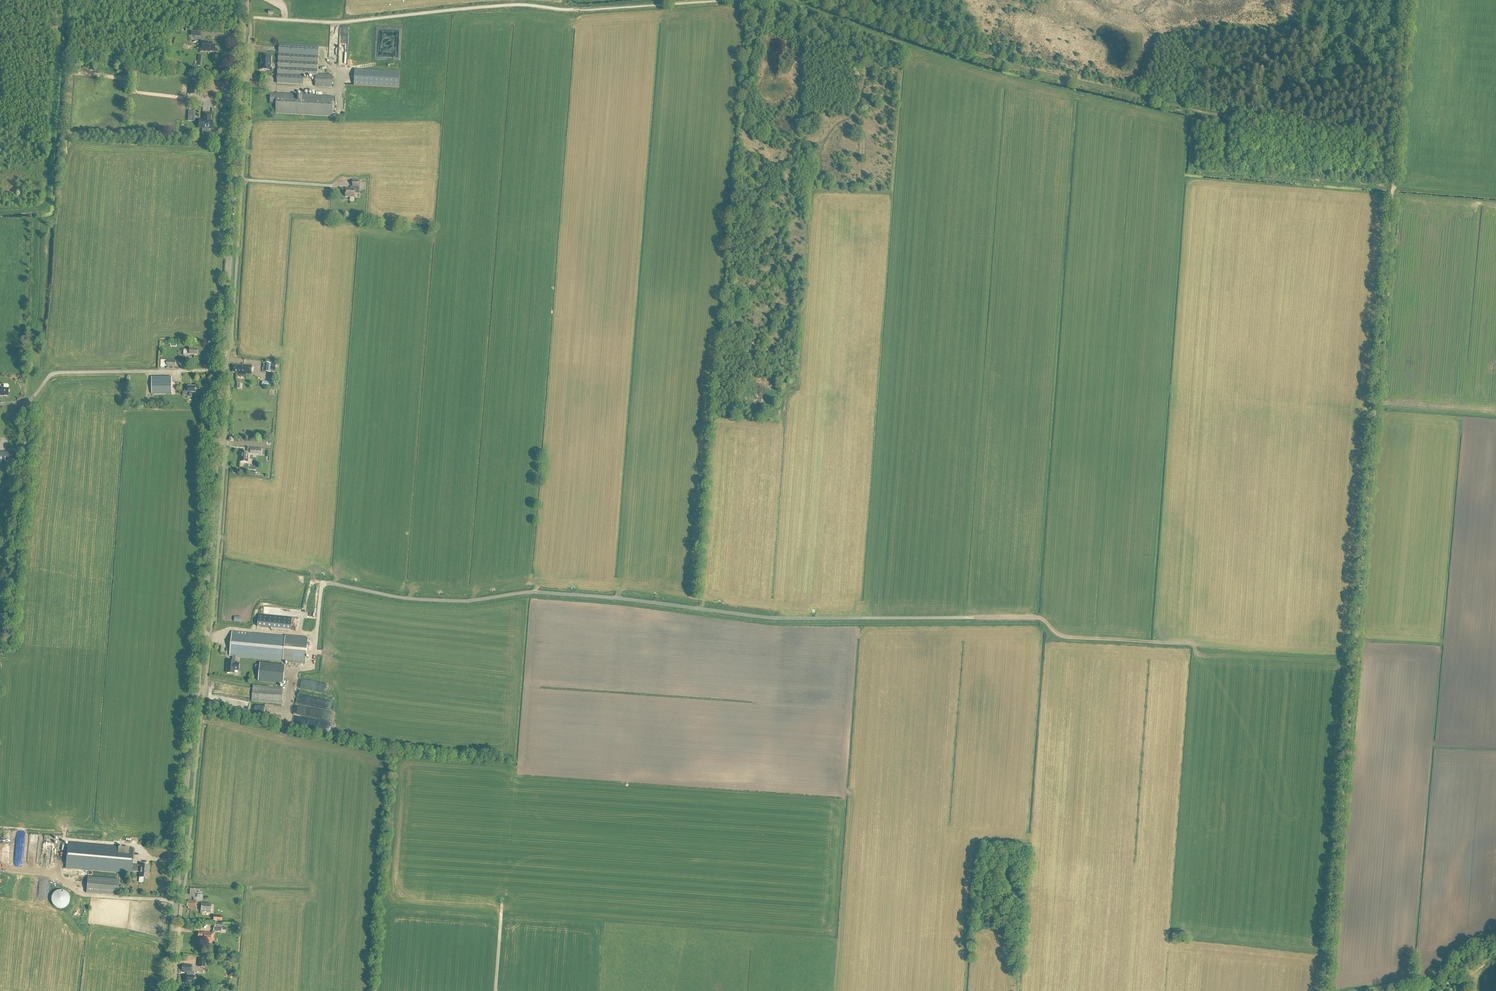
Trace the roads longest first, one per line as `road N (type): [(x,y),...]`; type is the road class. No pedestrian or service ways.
road 1 (track): [(1327,990),(1409,0)]
road 2 (track): [(821,0),(1009,67),(1252,118),(1313,72),(1345,36),(1385,22),(1408,0)]
road 3 (tertiary): [(169,990),(222,370)]
road 4 (tertiary): [(222,370),(244,0)]
road 5 (unclassified): [(17,544),(28,404),(53,374),(222,370)]
road 6 (track): [(1194,111),(1191,170),(1394,185)]

